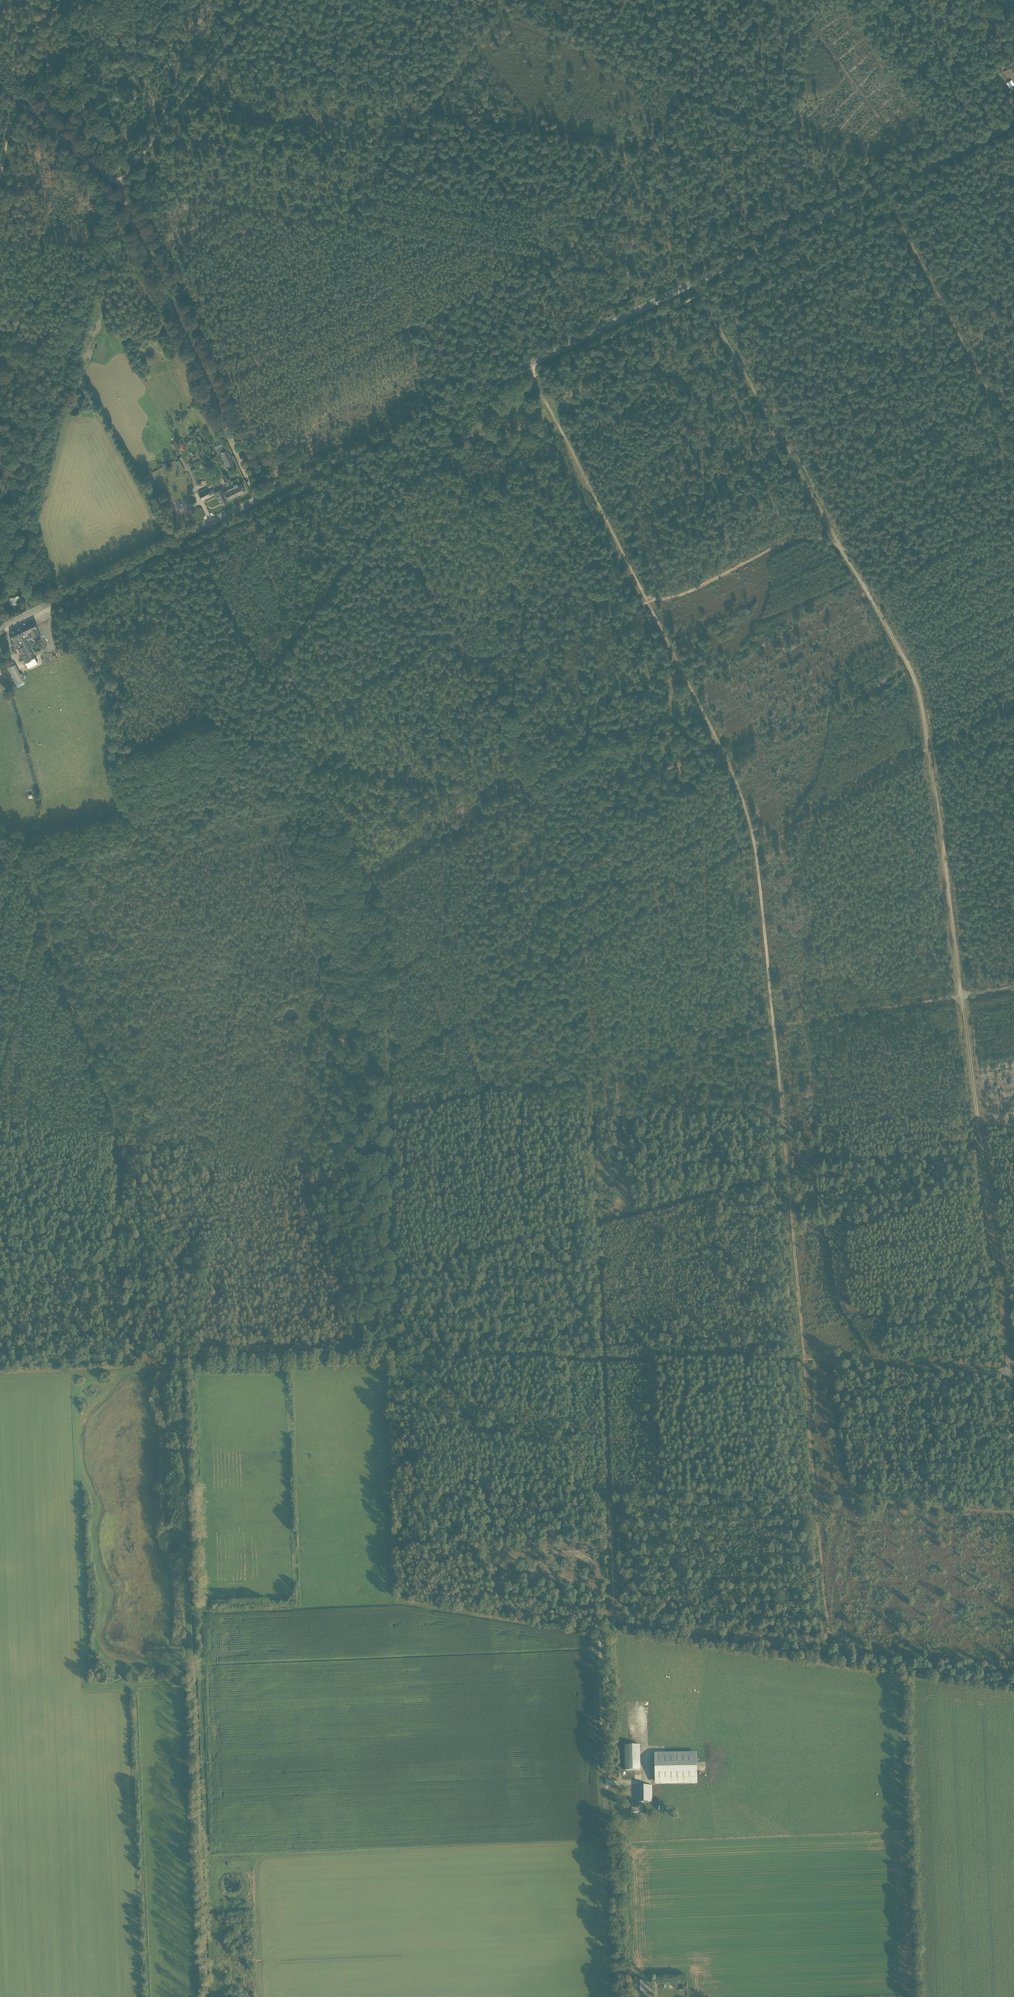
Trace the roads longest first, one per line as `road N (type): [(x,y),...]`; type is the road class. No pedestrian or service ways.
road 1 (secondary): [(0,628),(1013,126)]
road 2 (track): [(25,843),(25,872),(59,980),(106,1096),(117,1185),(112,1240),(129,1328),(159,1356)]
road 3 (track): [(527,364),(717,738),(756,846)]
road 4 (track): [(119,183),(141,190),(247,425),(299,466),(339,558),(424,571)]
road 5 (track): [(788,1172),(756,846),(929,747)]
road 6 (track): [(408,1583),(403,1604),(599,1634),(614,1615),(604,1361)]
road 7 (track): [(1013,1675),(825,1647),(804,1358)]
road 8 (track): [(189,1659),(175,1372),(0,1372)]
road 9 (track): [(843,550),(816,536),(798,537),(680,598),(521,638),(491,659),(467,658)]
road 10 (track): [(609,1495),(816,1495),(1013,1512)]
road 11 (track): [(980,1143),(929,747)]
road 12 (track): [(384,1067),(380,899),(289,723)]
road 13 (track): [(119,183),(259,498)]
road 14 (track): [(693,283),(843,550)]
road 15 (track): [(591,1070),(604,1361)]
road 16 (track): [(119,183),(145,176),(195,144),(254,90),(279,47),(314,27),(330,0)]
road 17 (track): [(889,201),(1013,442)]
road 18 (unclassified): [(613,1996),(603,1745)]
road 19 (track): [(773,1022),(1013,987)]
road 20 (track): [(387,1122),(397,1362)]
road 21 (track): [(980,1143),(1011,1373)]
road 22 (track): [(467,658),(570,865)]
road 23 (track): [(119,183),(260,0)]
road 24 (track): [(790,0),(924,183)]
road 25 (track): [(173,1368),(397,1362)]
road 26 (track): [(686,93),(558,273)]
road 27 (track): [(511,0),(500,15),(686,93)]
road 28 (track): [(614,1615),(825,1647)]
road 29 (track): [(591,1070),(387,1122)]
road 30 (track): [(604,1361),(804,1358)]
road 31 (track): [(397,1362),(596,1361)]
road 32 (track): [(1011,1373),(817,1358)]
road 33 (track): [(788,1172),(980,1143)]
road 34 (track): [(773,1022),(591,1070)]
road 35 (track): [(452,630),(289,723)]
road 36 (track): [(804,1358),(788,1172)]
road 37 (track): [(408,1583),(401,1397)]
road 38 (track): [(929,747),(914,675),(867,592)]
road 39 (track): [(558,273),(475,377),(471,408)]
road 40 (track): [(194,548),(264,674)]
road 41 (track): [(893,576),(1013,507)]
road 42 (track): [(586,939),(591,1070)]
road 43 (track): [(17,103),(119,183)]

